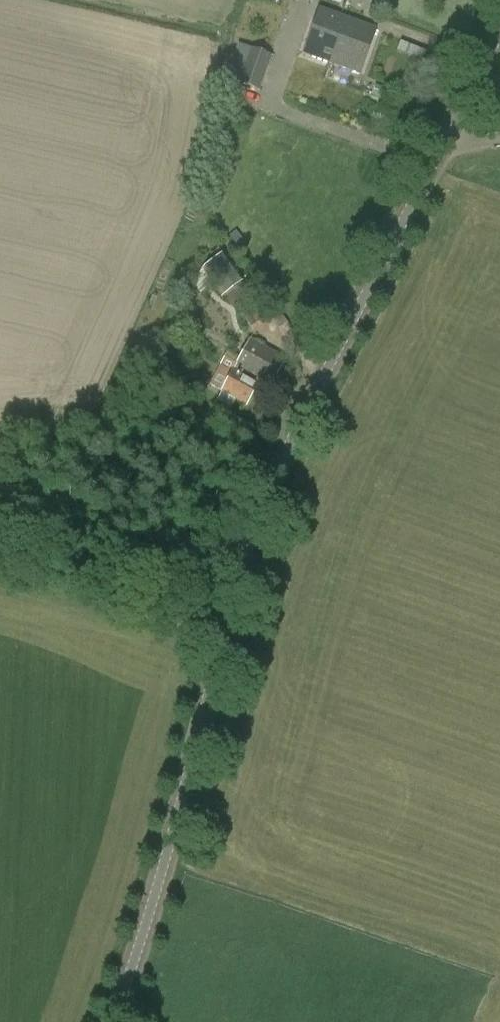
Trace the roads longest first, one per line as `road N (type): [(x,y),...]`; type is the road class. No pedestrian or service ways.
road 1 (unclassified): [(108,1021),(272,484),(499,19)]
road 2 (track): [(223,638),(0,569)]

